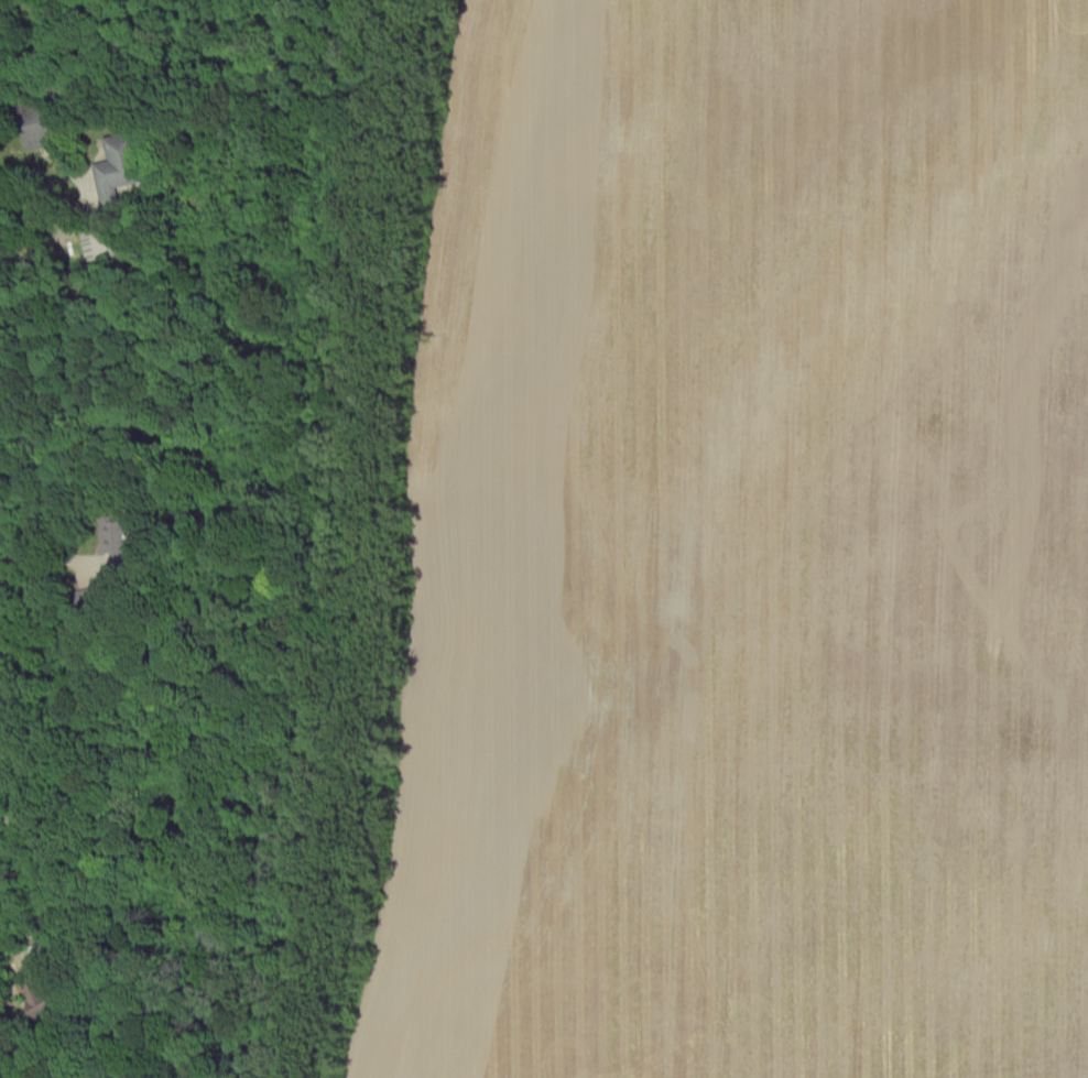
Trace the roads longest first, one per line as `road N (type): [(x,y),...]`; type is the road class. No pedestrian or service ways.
road 1 (residential): [(0,273),(36,260),(130,200),(95,161)]

